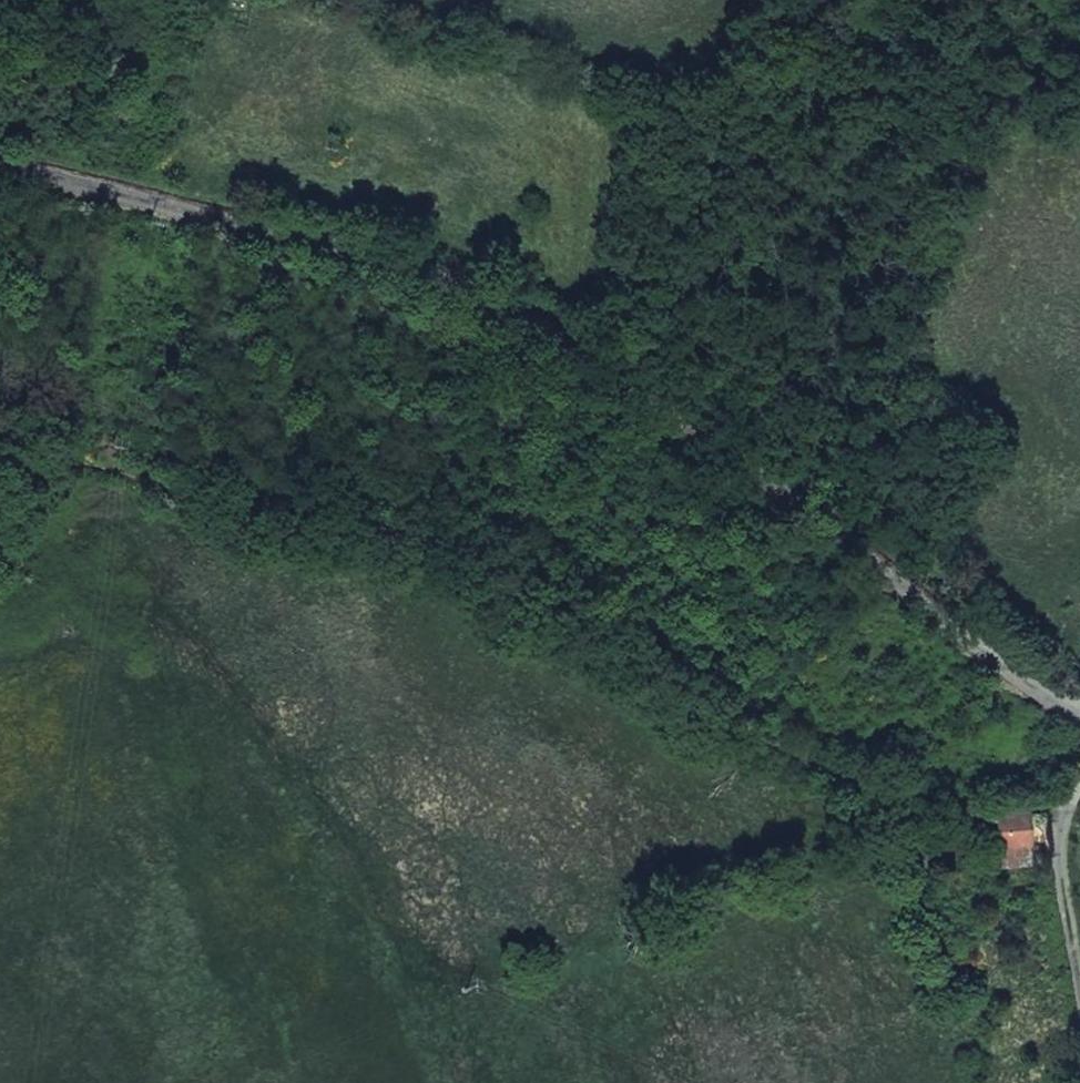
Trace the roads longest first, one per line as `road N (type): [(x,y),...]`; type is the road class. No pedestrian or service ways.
road 1 (unclassified): [(1079,721),(594,358),(468,285),(0,165)]

